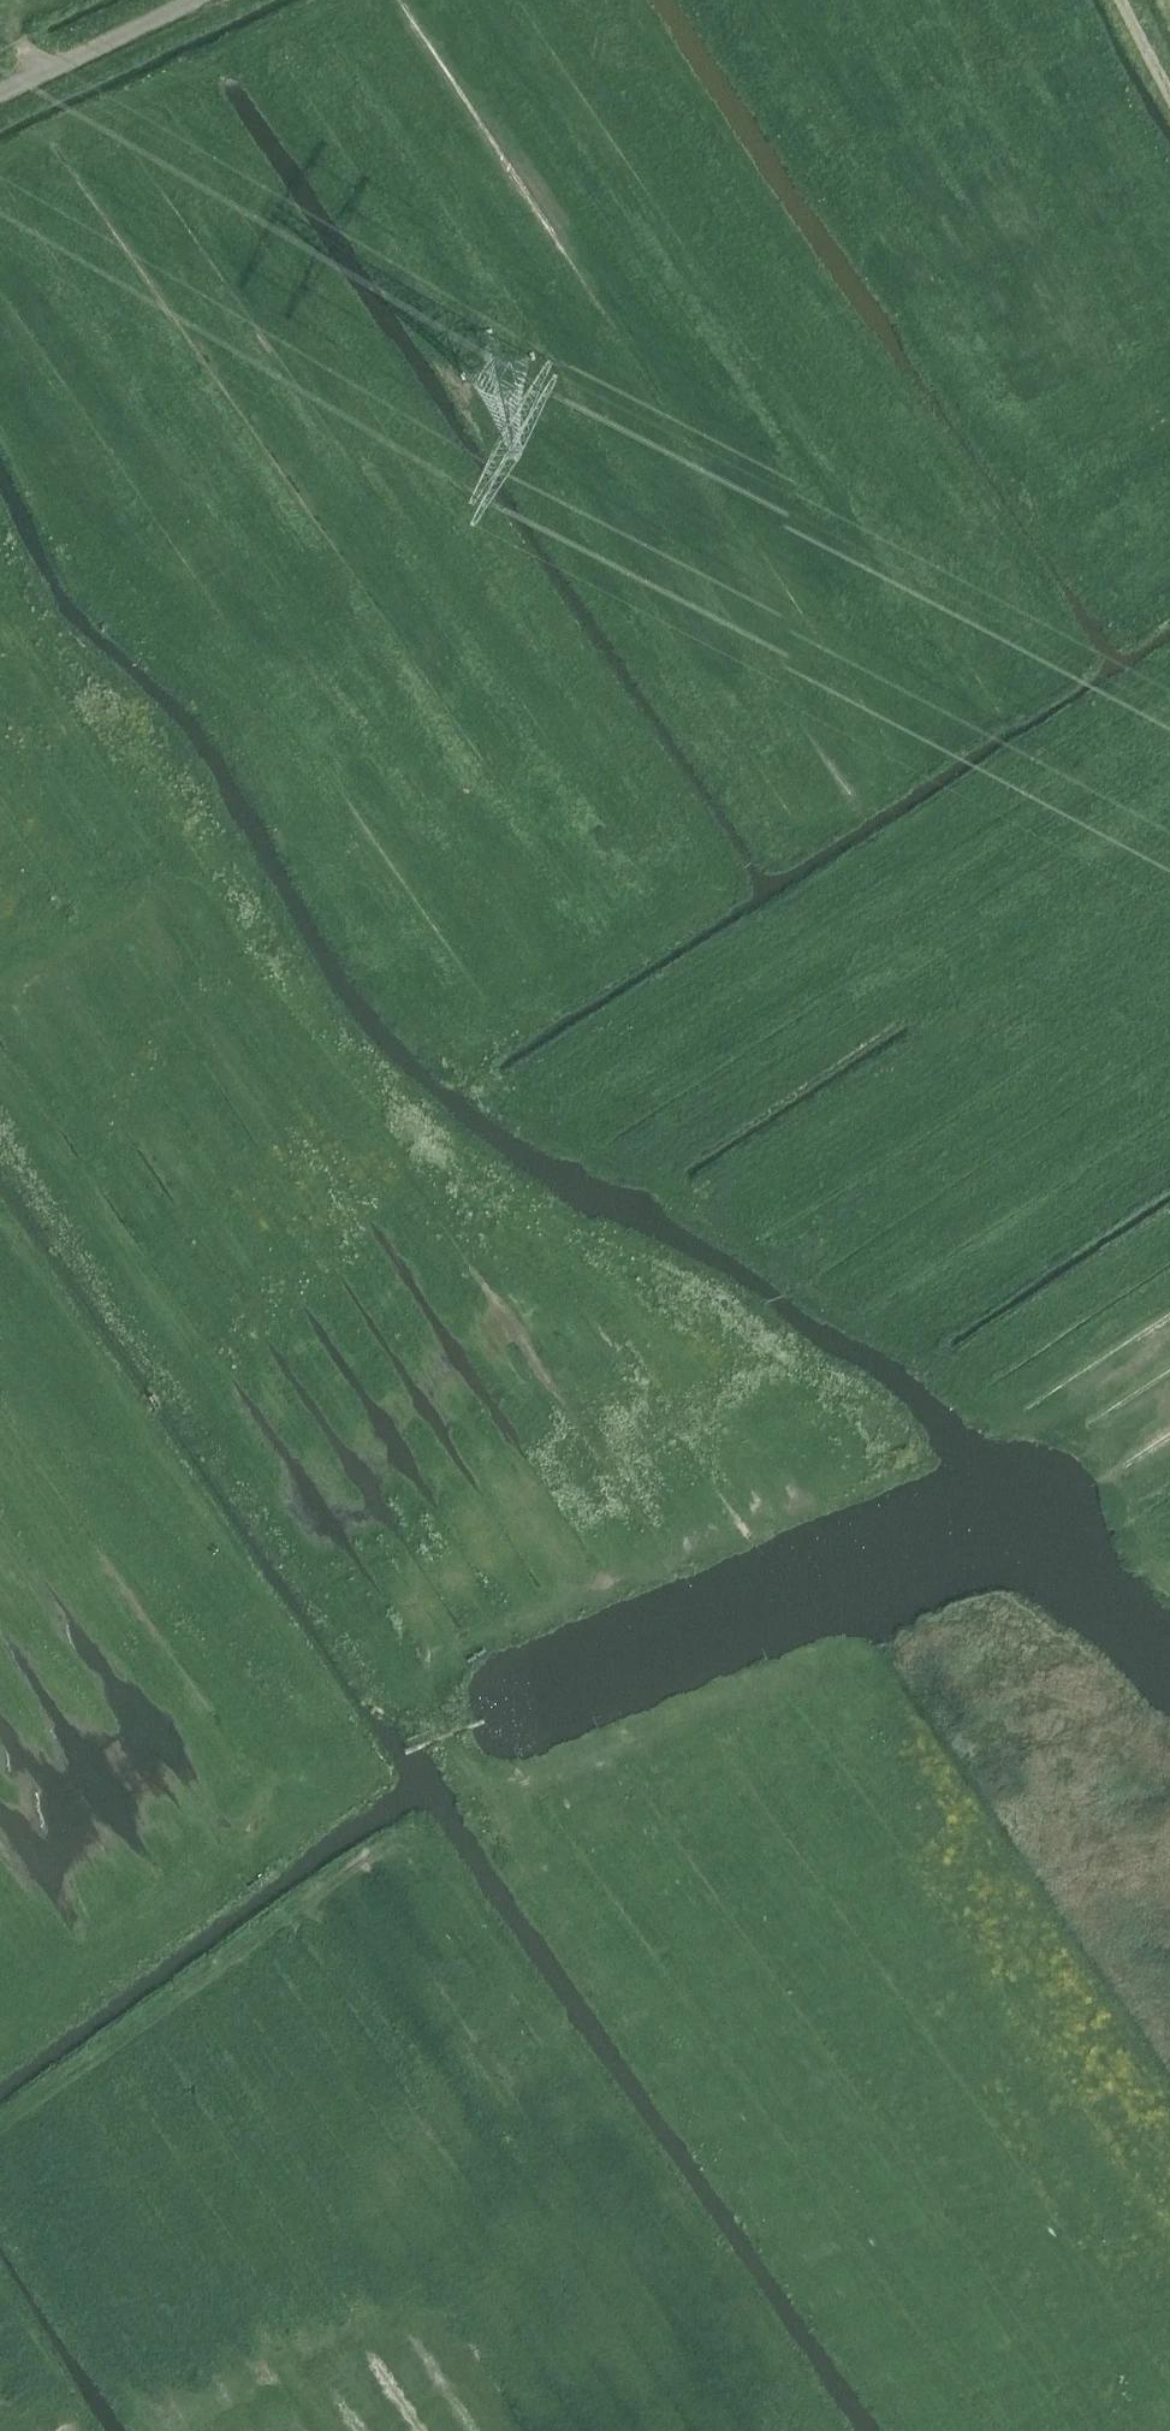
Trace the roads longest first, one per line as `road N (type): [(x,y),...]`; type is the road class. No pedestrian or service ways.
road 1 (unclassified): [(0,93),(192,0)]

